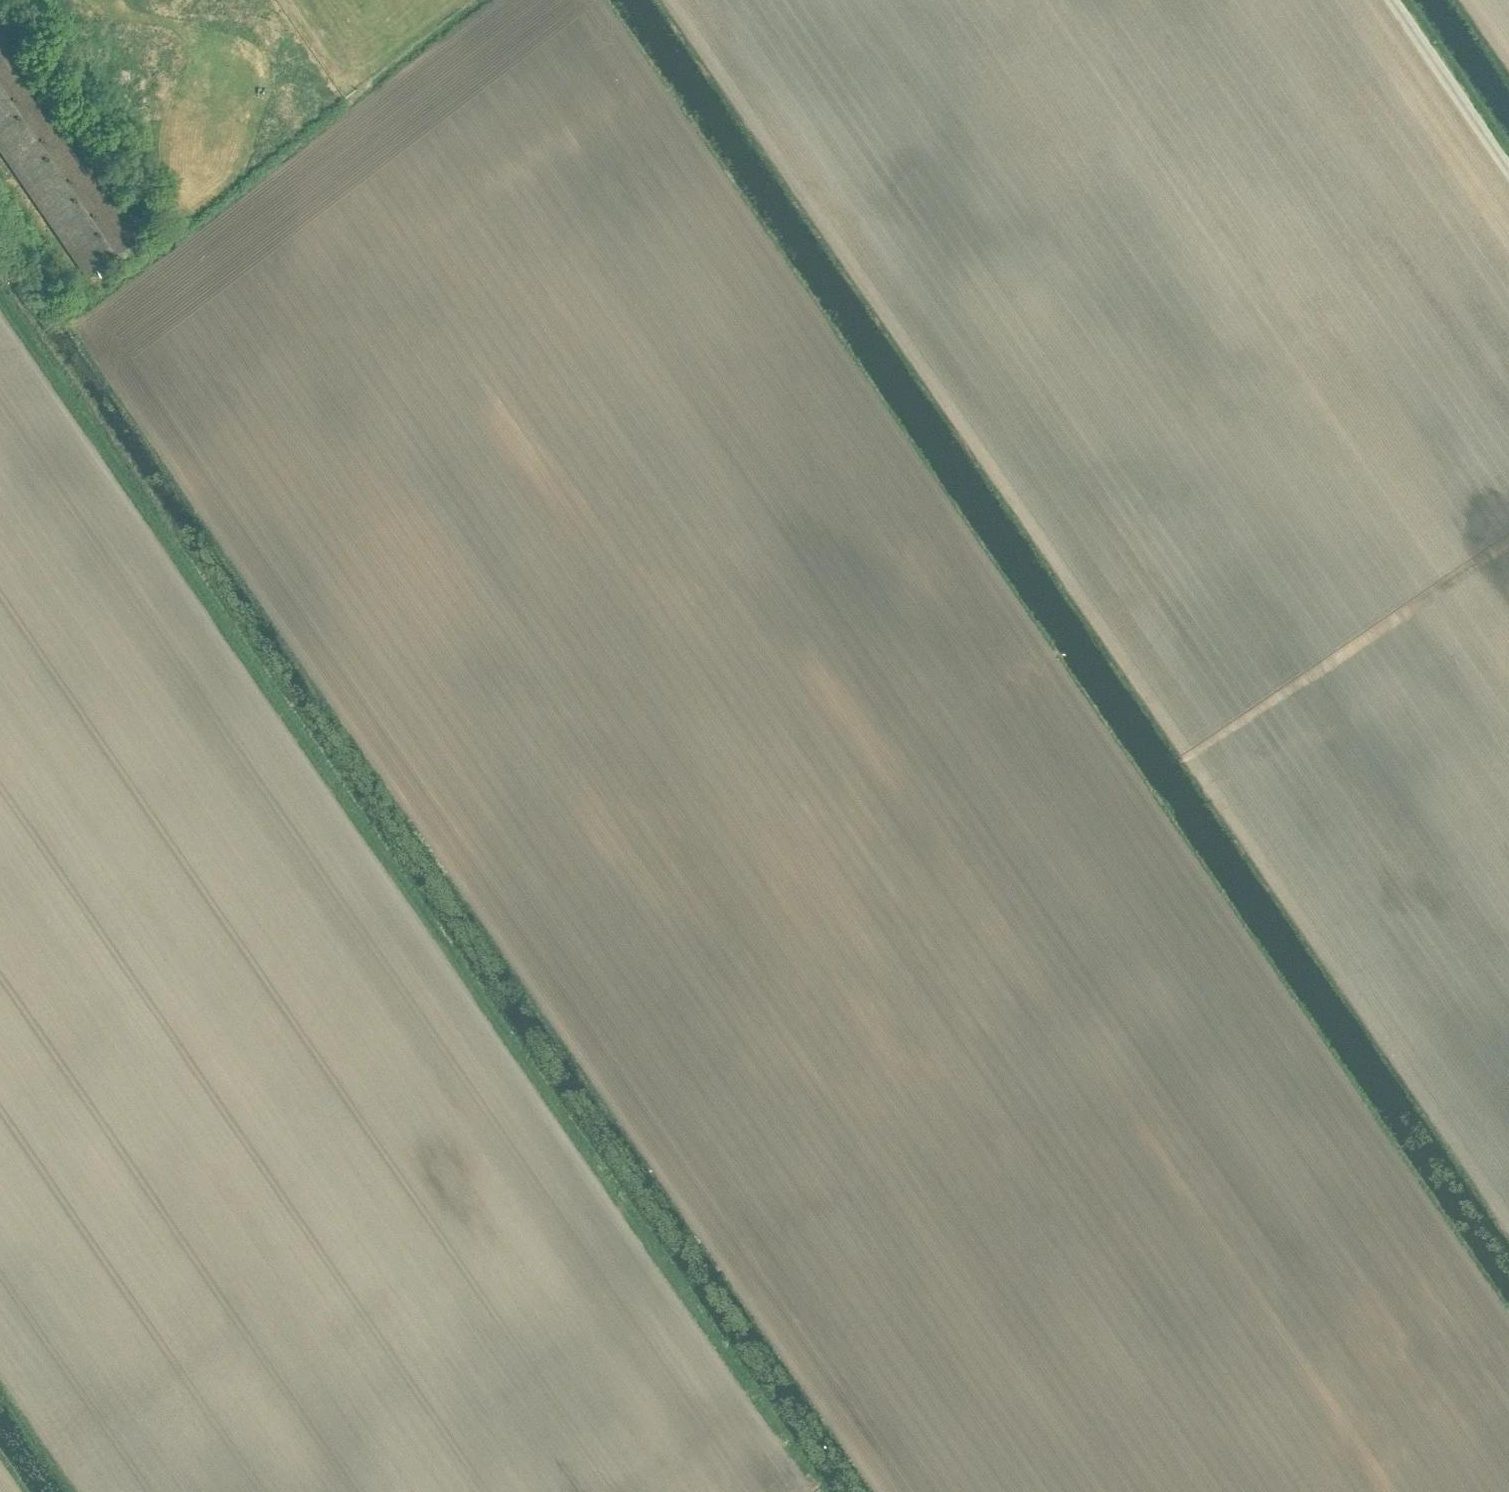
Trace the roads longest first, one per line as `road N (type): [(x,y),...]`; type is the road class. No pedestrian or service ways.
road 1 (track): [(1390,0),(1508,173)]

